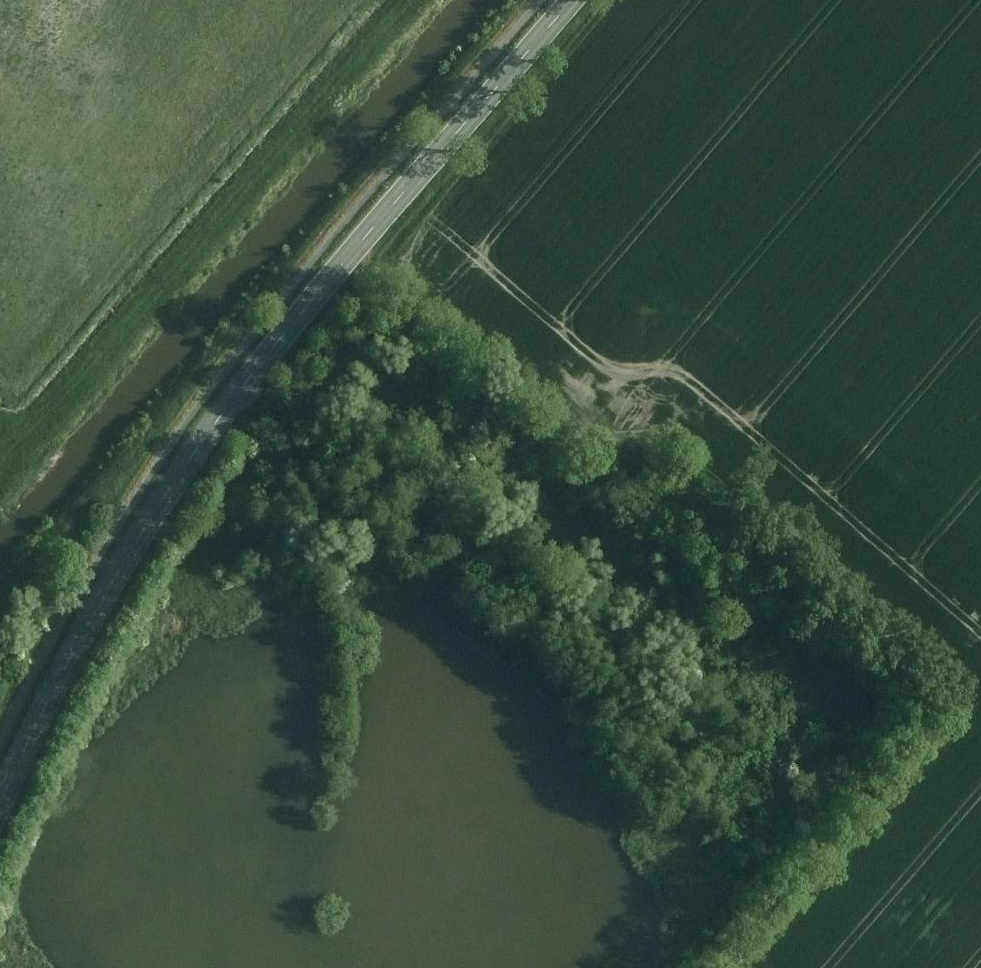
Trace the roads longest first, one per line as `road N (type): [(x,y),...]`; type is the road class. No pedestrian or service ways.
road 1 (secondary): [(0,809),(171,485),(302,313),(573,0)]

